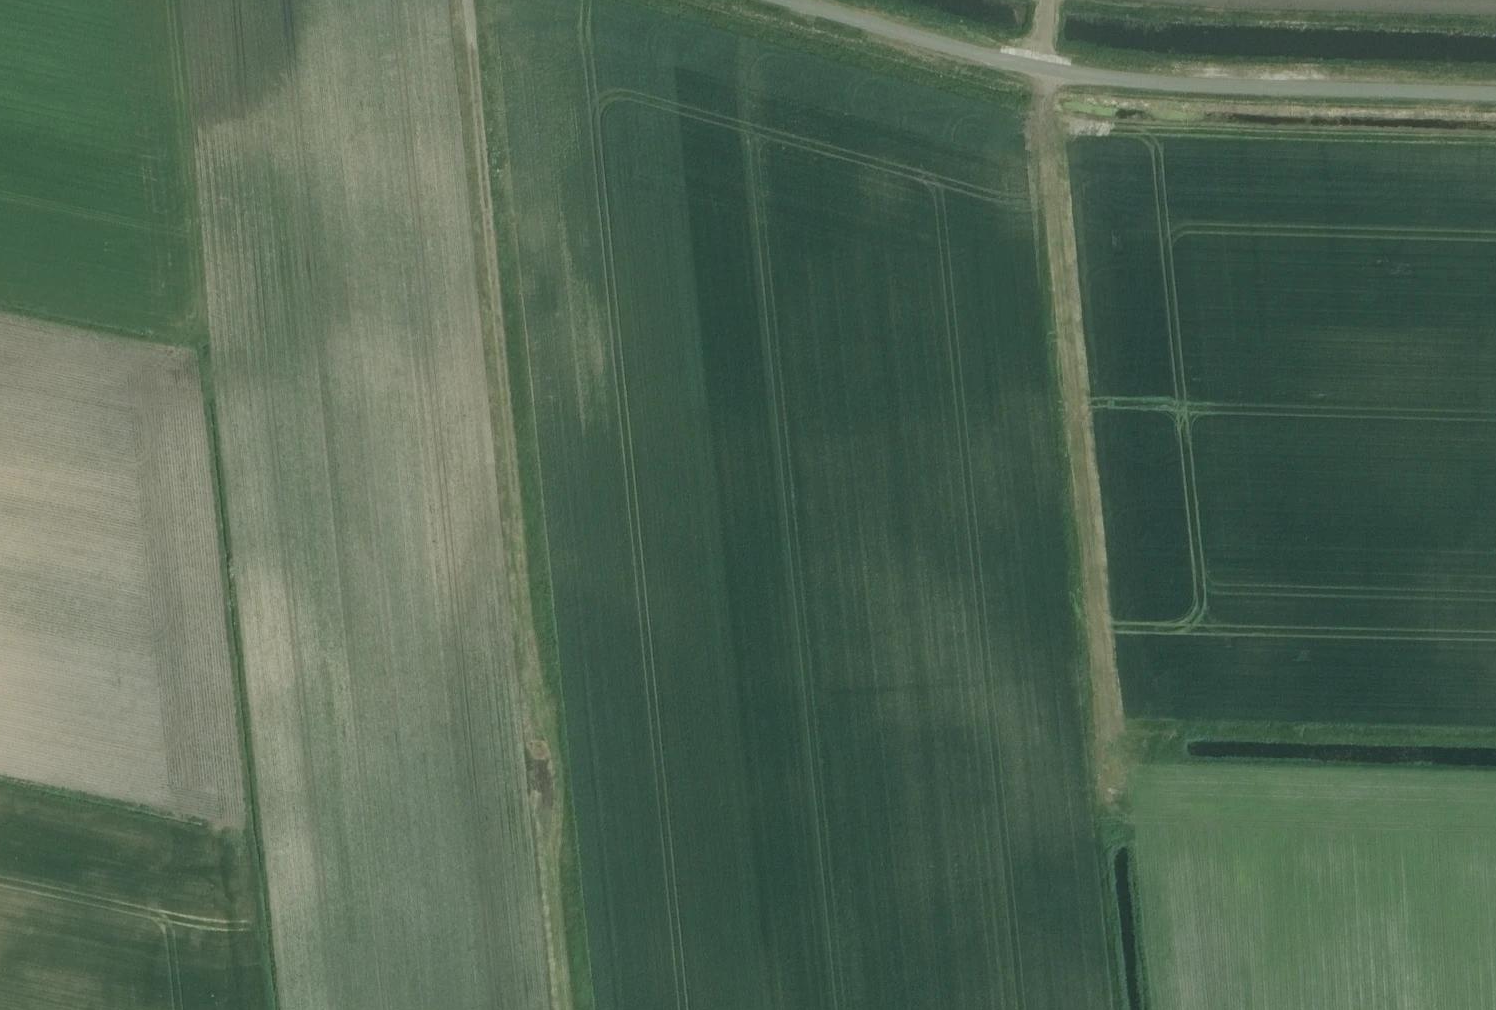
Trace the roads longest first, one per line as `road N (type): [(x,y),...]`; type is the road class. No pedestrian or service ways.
road 1 (unclassified): [(1495,95),(1204,87),(1045,68),(788,0)]

